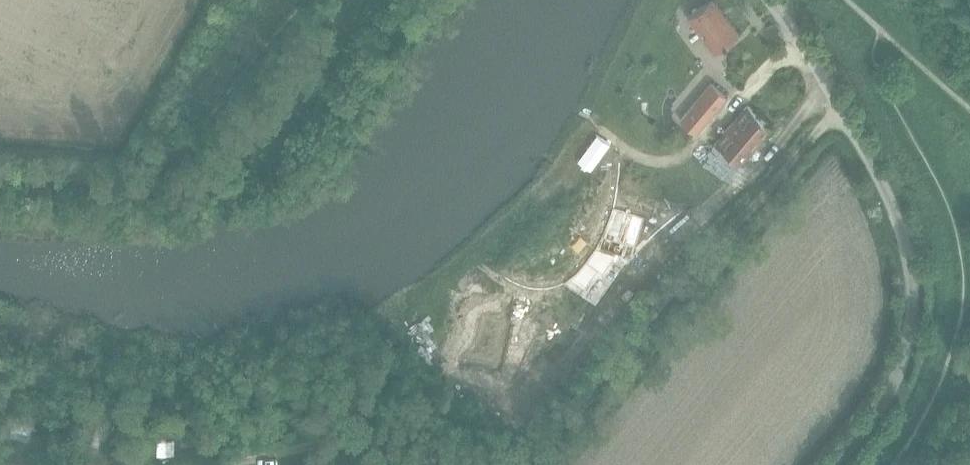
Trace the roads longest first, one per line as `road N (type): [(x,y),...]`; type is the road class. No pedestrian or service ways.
road 1 (residential): [(833,464),(881,404),(902,361),(910,261),(868,158),(771,0)]
road 2 (track): [(842,115),(519,464)]
road 3 (track): [(497,464),(371,436),(211,464)]

